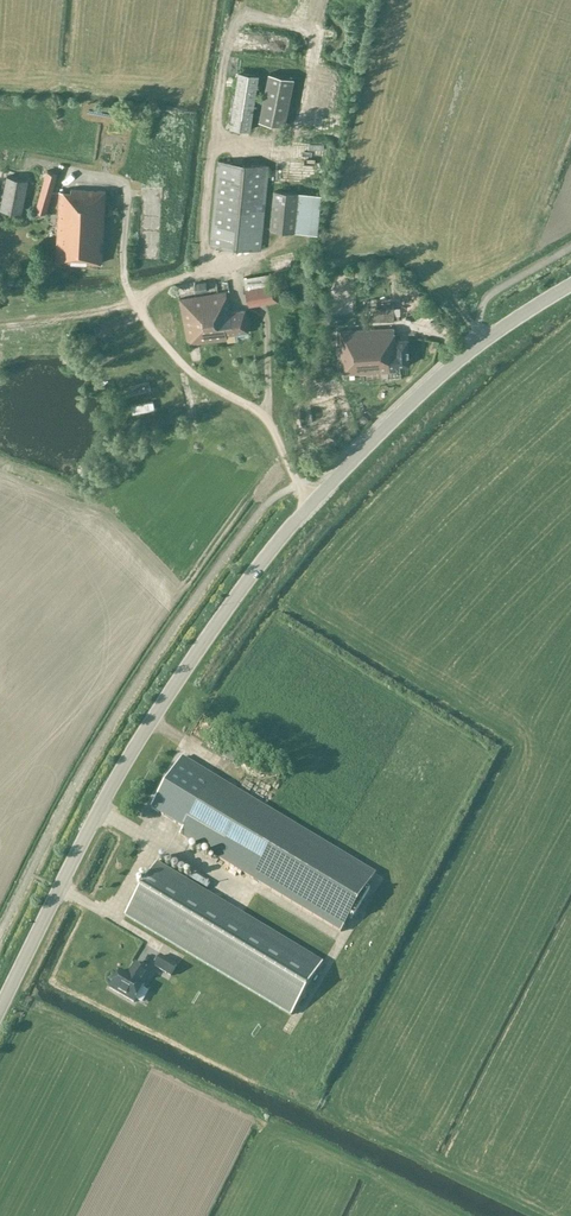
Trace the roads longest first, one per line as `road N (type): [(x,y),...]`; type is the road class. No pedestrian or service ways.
road 1 (secondary): [(0,1009),(129,757),(283,536),(453,364),(570,285)]

